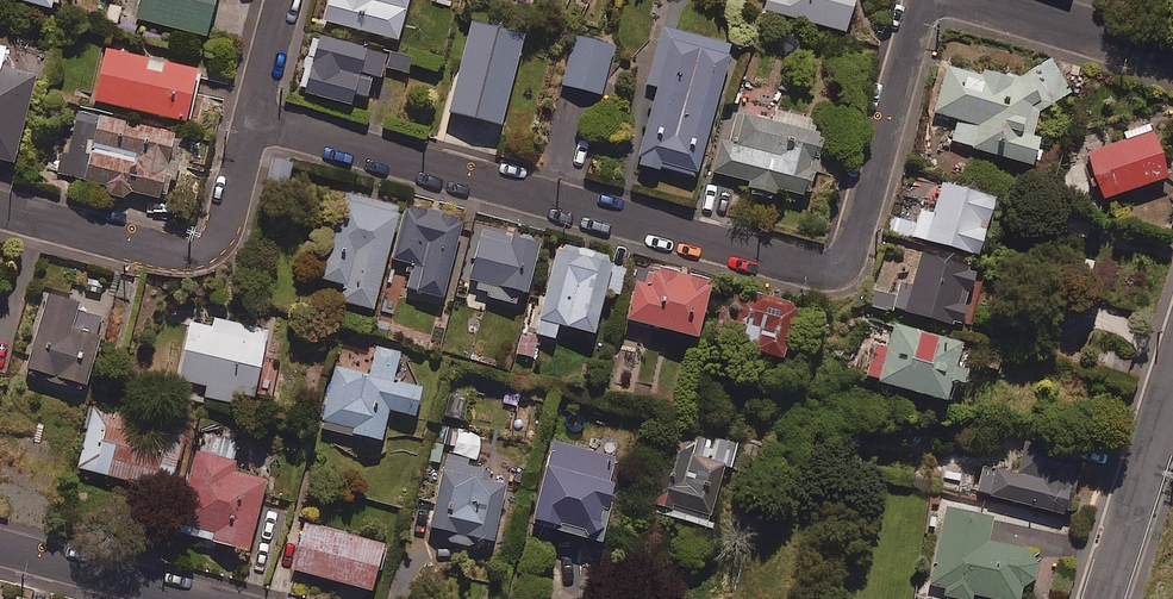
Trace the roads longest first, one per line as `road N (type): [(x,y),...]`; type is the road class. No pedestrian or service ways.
road 1 (residential): [(923,0),(841,271),(254,119)]
road 2 (residential): [(0,209),(174,252),(202,249),(219,240),(254,119)]
road 3 (residential): [(1172,381),(1105,598)]
road 4 (tertiary): [(205,598),(0,545)]
road 5 (residential): [(973,0),(1172,58)]
road 6 (residential): [(254,119),(285,0)]

